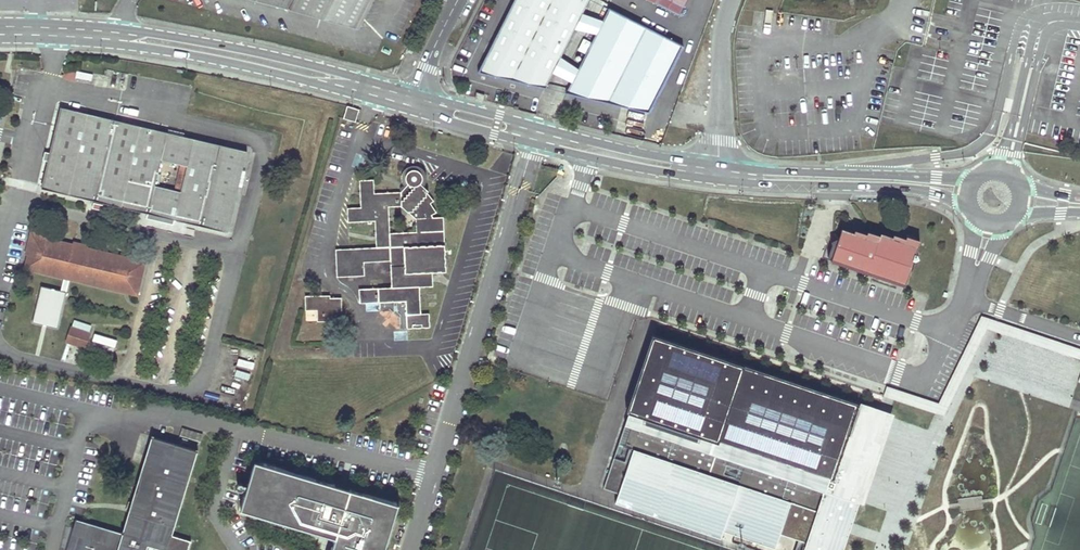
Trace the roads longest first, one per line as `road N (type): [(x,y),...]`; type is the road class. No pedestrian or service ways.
road 1 (unclassified): [(415,94),(217,45),(116,28),(0,22)]
road 2 (unclassified): [(0,39),(214,59),(408,110)]
road 3 (unclassified): [(408,110),(717,180)]
road 4 (unclassified): [(718,164),(630,151),(415,94)]
road 5 (unclassified): [(970,181),(718,164)]
road 6 (unclassified): [(717,180),(915,189),(967,204)]
road 7 (unclassified): [(718,164),(723,47),(734,0)]

